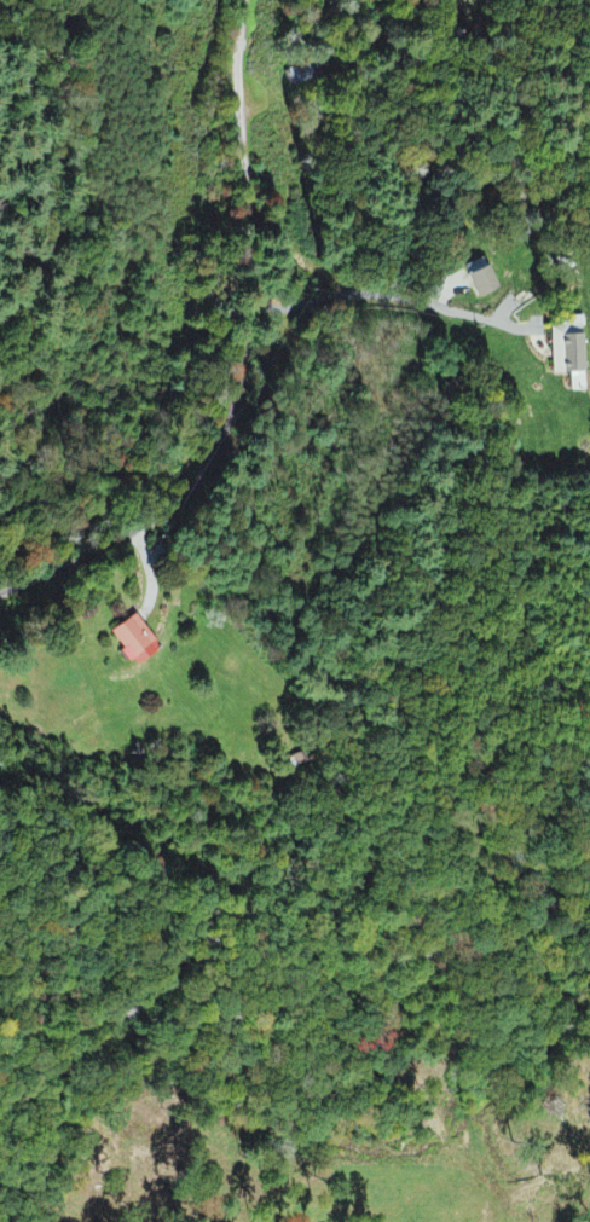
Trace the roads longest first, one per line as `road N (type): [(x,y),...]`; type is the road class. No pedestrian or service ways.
road 1 (residential): [(0,587),(60,566),(167,504),(219,429),(248,318),(241,74),(249,0)]

